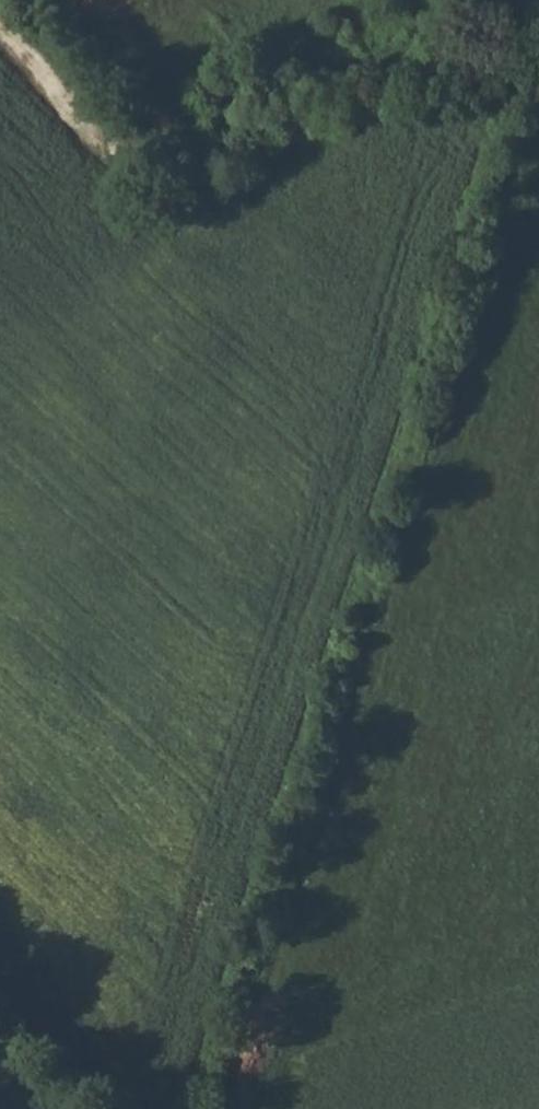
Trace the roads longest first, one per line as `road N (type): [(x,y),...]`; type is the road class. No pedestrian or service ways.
road 1 (track): [(538,2),(112,147),(0,41)]
road 2 (track): [(123,1108),(0,996)]

